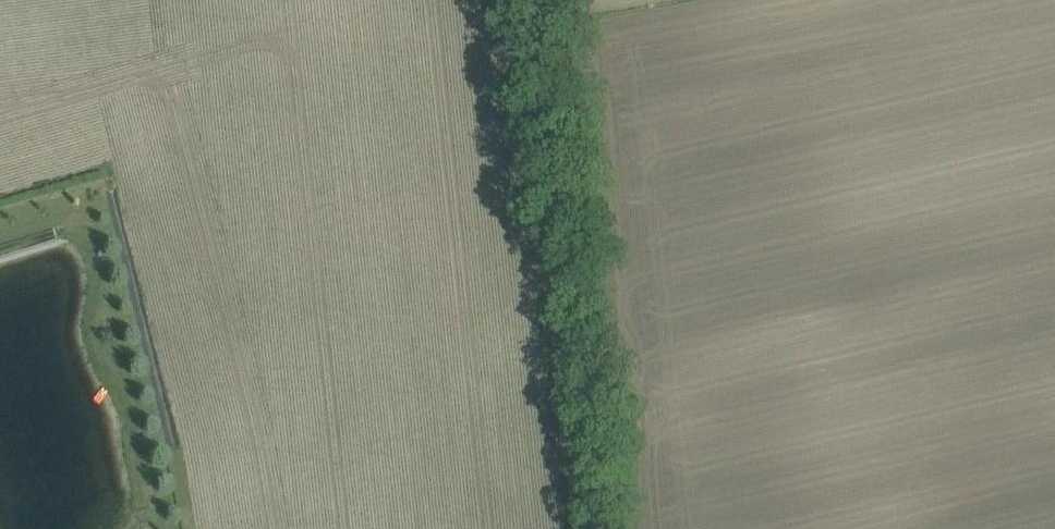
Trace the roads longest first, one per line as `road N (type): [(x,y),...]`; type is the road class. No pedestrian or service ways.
road 1 (unclassified): [(591,528),(534,0)]

